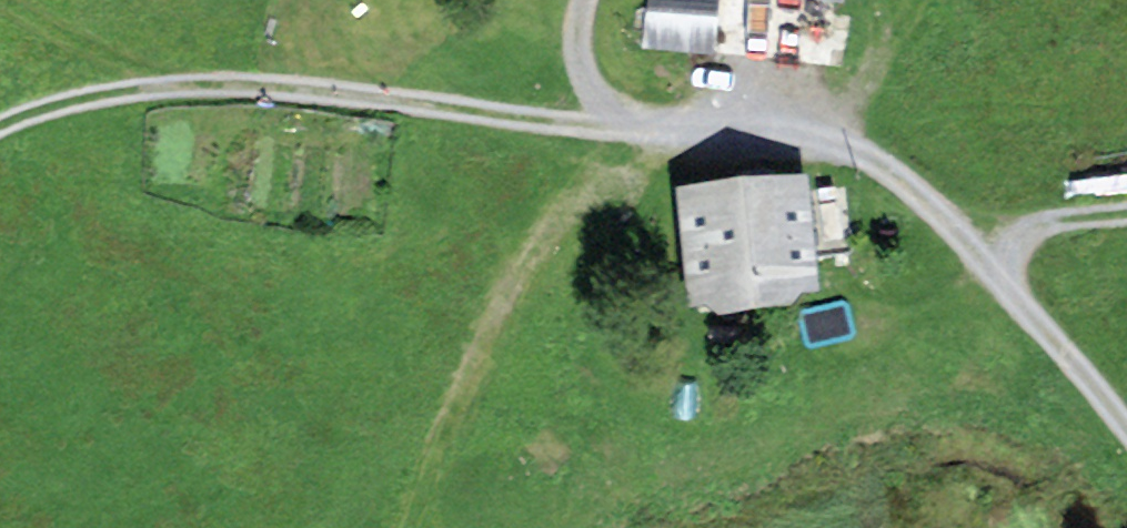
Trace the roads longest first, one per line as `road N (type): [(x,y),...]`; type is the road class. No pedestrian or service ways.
road 1 (track): [(623,131),(387,94),(237,85),(119,91),(0,125)]
road 2 (track): [(1126,426),(996,269),(904,182),(855,155),(808,145),(623,131)]
road 3 (track): [(677,132),(629,172),(570,204),(540,241),(493,321),(406,527)]
road 4 (track): [(996,269),(1017,241),(1051,224),(1126,211)]
road 5 (track): [(586,0),(577,25),(581,66),(623,131)]

